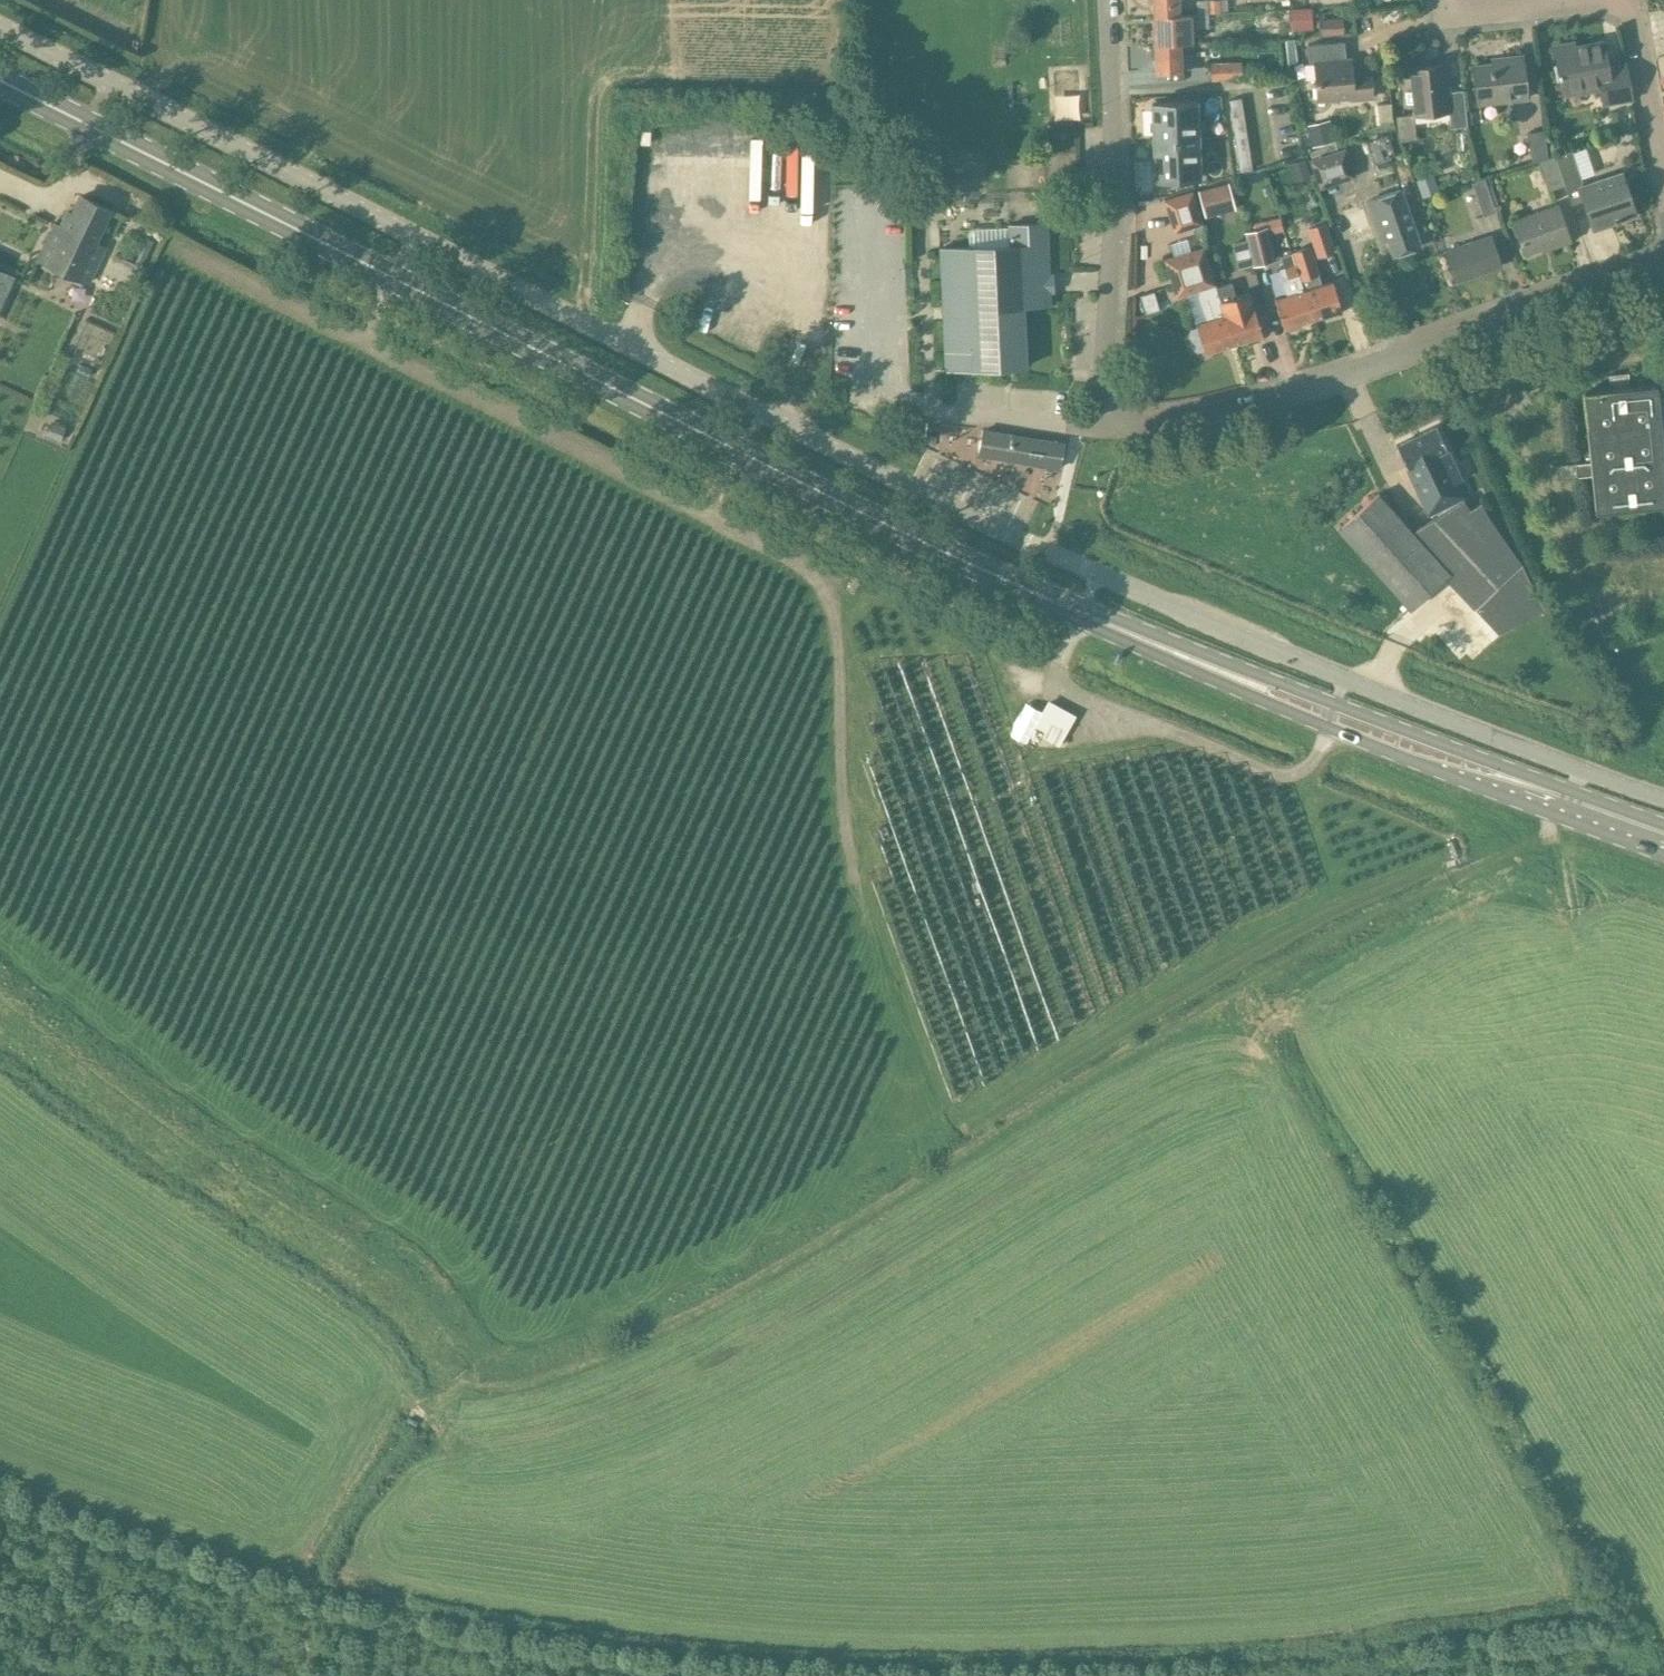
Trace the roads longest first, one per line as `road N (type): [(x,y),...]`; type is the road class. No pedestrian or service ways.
road 1 (unclassified): [(1663,800),(1584,774),(1048,551),(722,398),(0,30)]
road 2 (primary): [(1081,613),(953,558),(0,81)]
road 3 (primary): [(1081,613),(1110,635),(1329,727),(1663,853)]
road 4 (primary): [(1663,823),(1116,618),(1081,613)]
road 5 (residential): [(1102,423),(1163,423),(1276,401),(1663,257)]
road 6 (residential): [(1102,423),(1109,291),(1097,0)]
road 7 (residential): [(1663,161),(1634,0)]
road 8 (residential): [(1082,423),(925,410)]
road 9 (residential): [(1570,0),(1459,9),(1451,0)]

